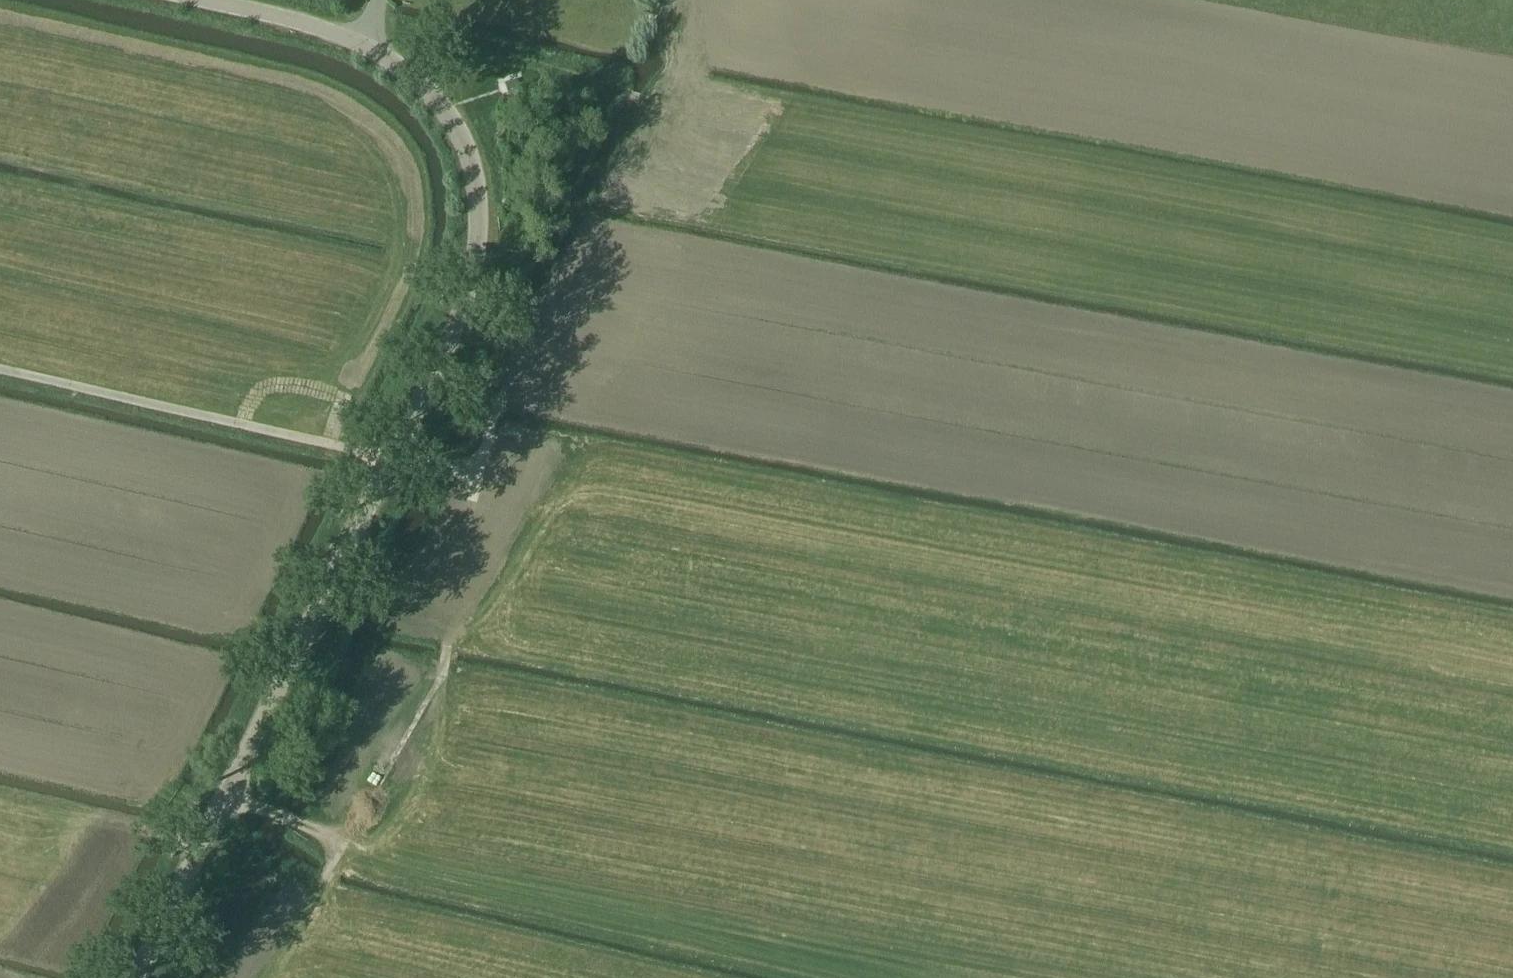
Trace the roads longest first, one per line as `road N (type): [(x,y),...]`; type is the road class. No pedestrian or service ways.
road 1 (unclassified): [(132,977),(427,387),(477,248),(464,145),(437,101),(405,72),(318,29),(196,0)]

